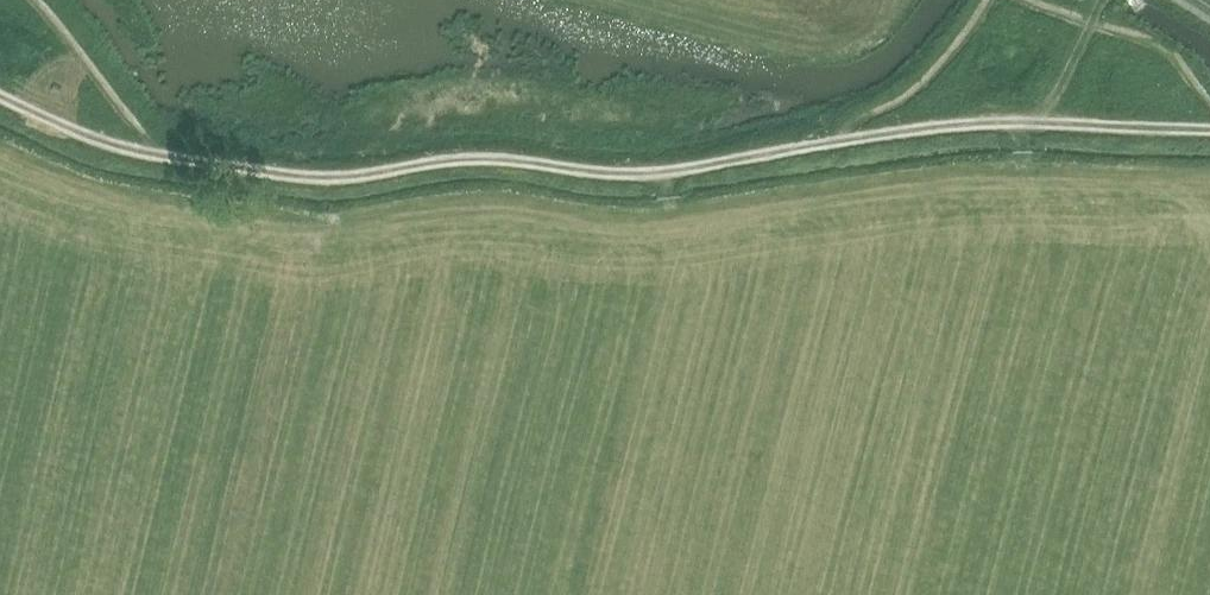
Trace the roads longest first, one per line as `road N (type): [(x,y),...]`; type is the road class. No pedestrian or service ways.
road 1 (track): [(775,153),(665,172),(482,159),(340,177),(164,157)]
road 2 (track): [(1209,130),(1002,122),(775,153)]
road 3 (track): [(164,157),(90,138),(0,96)]

